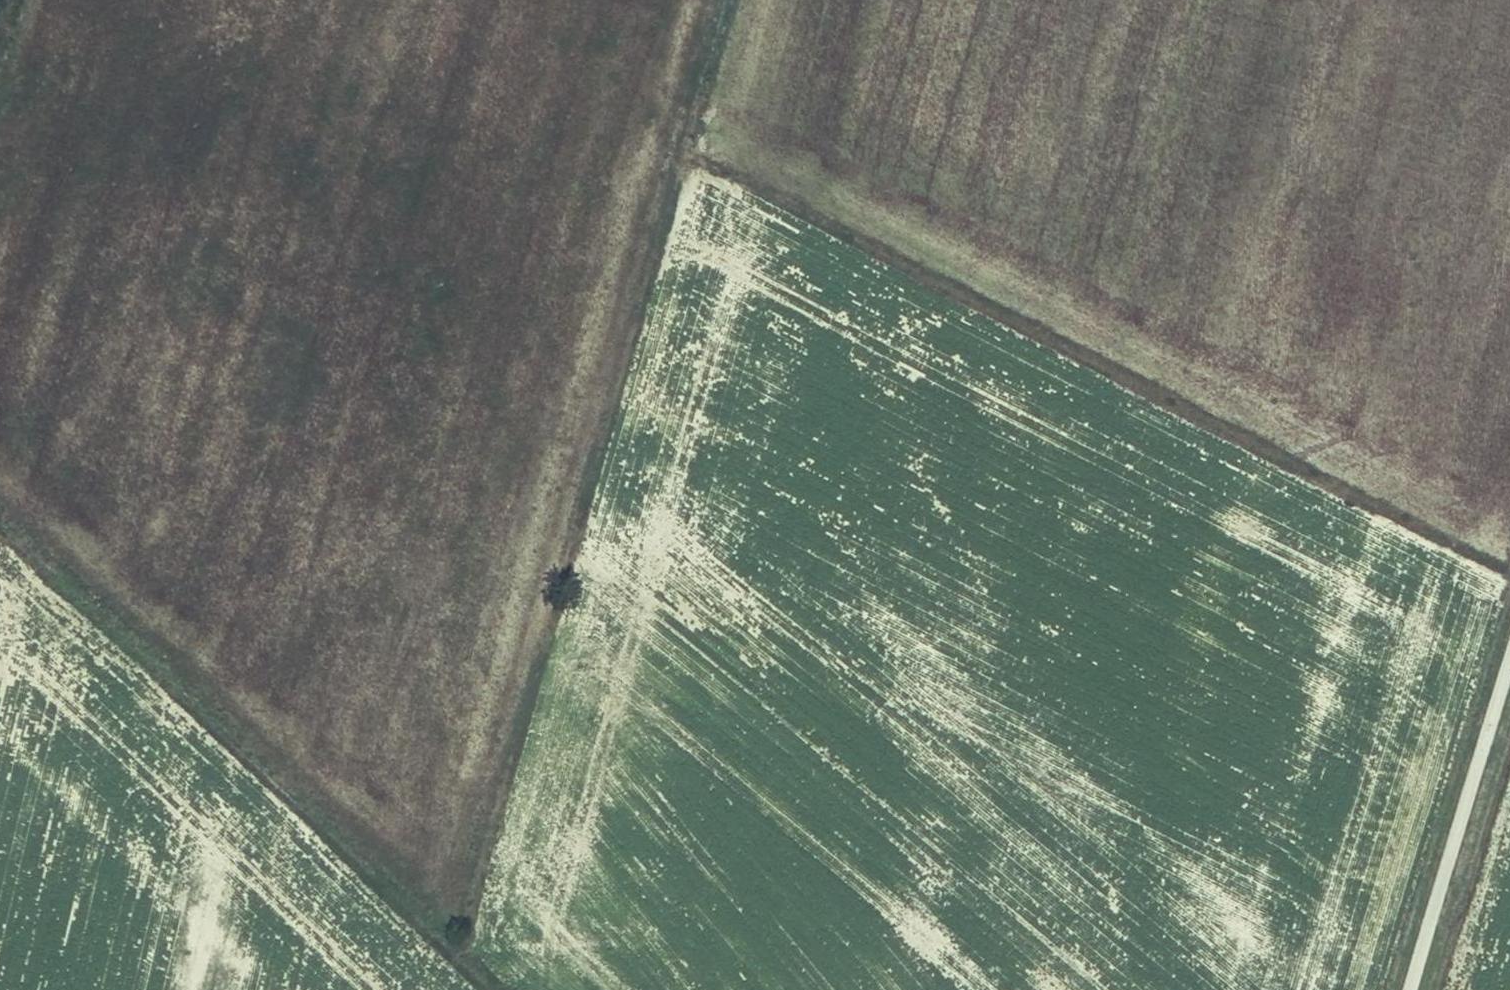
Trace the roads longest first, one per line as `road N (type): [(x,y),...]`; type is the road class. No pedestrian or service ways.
road 1 (unclassified): [(1411,989),(1509,657)]

